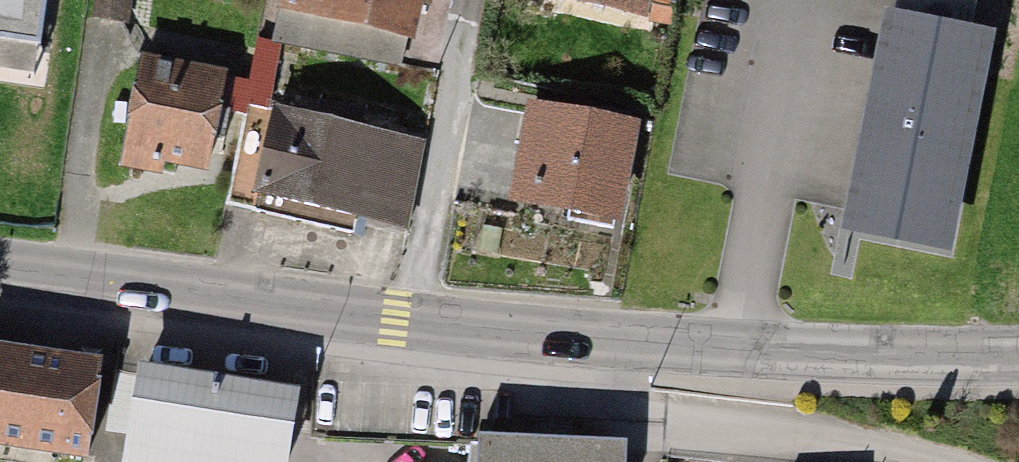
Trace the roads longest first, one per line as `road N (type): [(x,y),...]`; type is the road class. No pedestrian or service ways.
road 1 (secondary): [(1018,358),(520,342),(406,324)]
road 2 (secondary): [(406,324),(0,273)]
road 3 (residential): [(473,0),(406,324)]

